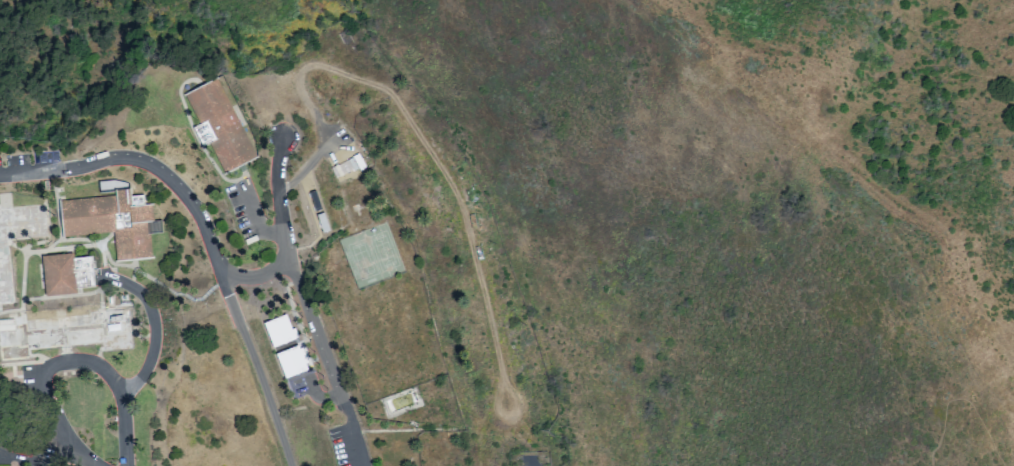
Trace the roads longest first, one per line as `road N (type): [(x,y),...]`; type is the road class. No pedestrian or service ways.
road 1 (residential): [(363,465),(279,219),(283,138)]
road 2 (residential): [(154,167),(183,193),(205,231),(291,465)]
road 3 (residential): [(36,371),(88,360),(111,376),(123,399),(127,465)]
road 4 (residential): [(154,167),(118,159),(0,175)]

